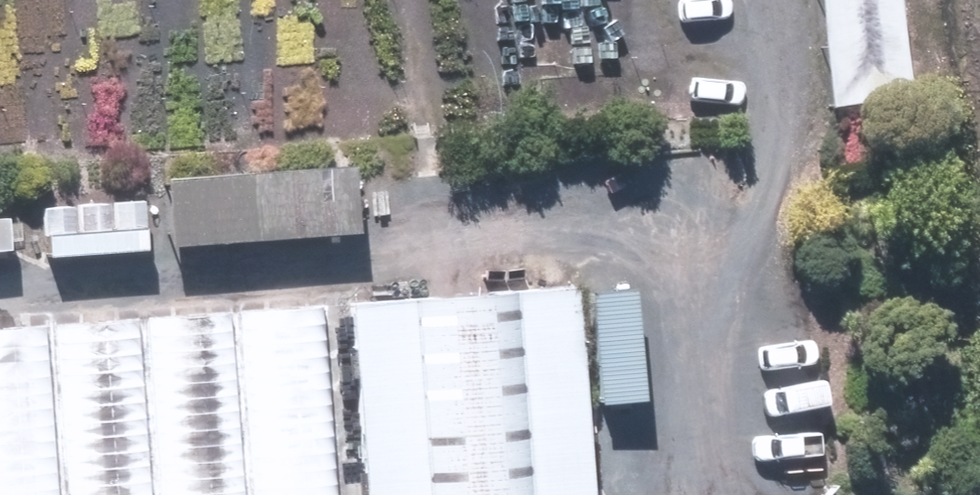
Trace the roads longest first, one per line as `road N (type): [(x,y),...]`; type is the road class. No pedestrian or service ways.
road 1 (track): [(0,292),(594,244),(656,270),(684,311),(705,494)]
road 2 (track): [(684,311),(759,187),(773,124),(761,0)]

